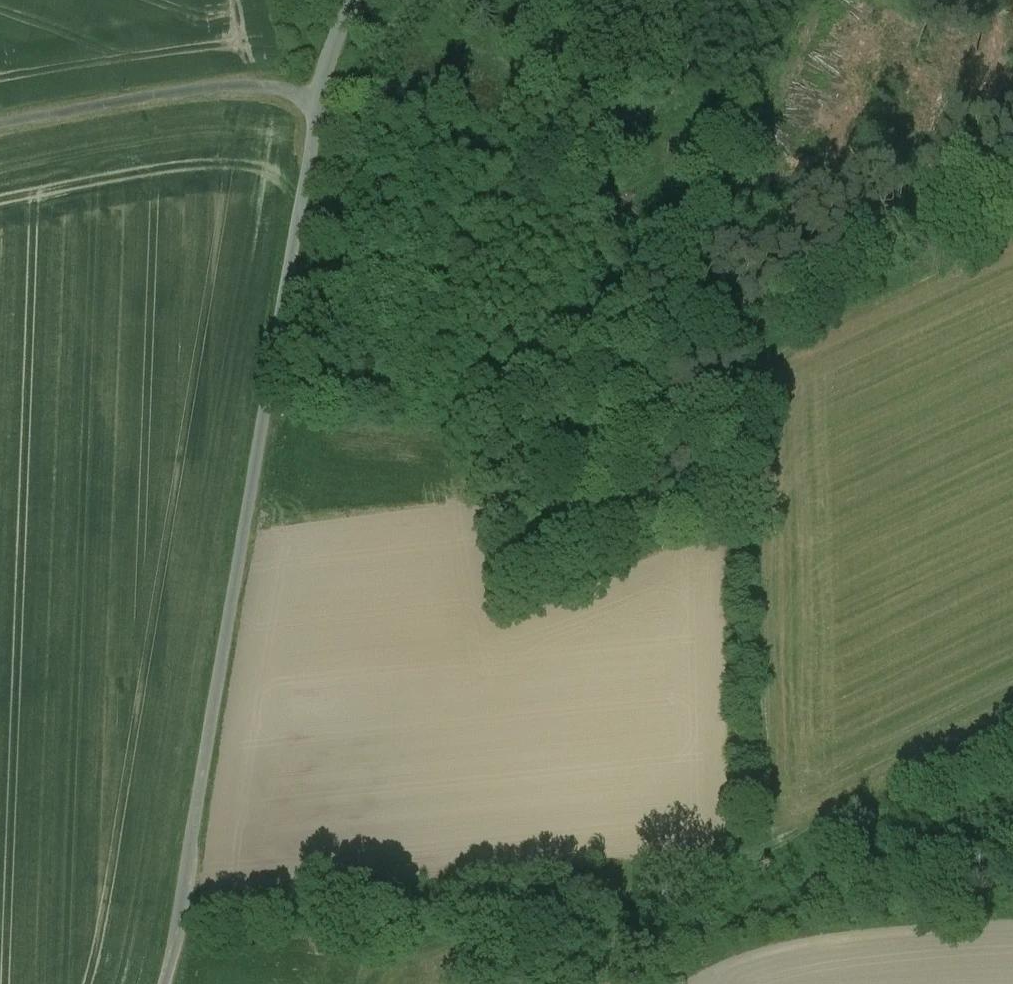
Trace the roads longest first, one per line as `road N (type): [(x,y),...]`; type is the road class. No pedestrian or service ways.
road 1 (unclassified): [(165,983),(185,913),(318,129),(316,87),(356,0)]

